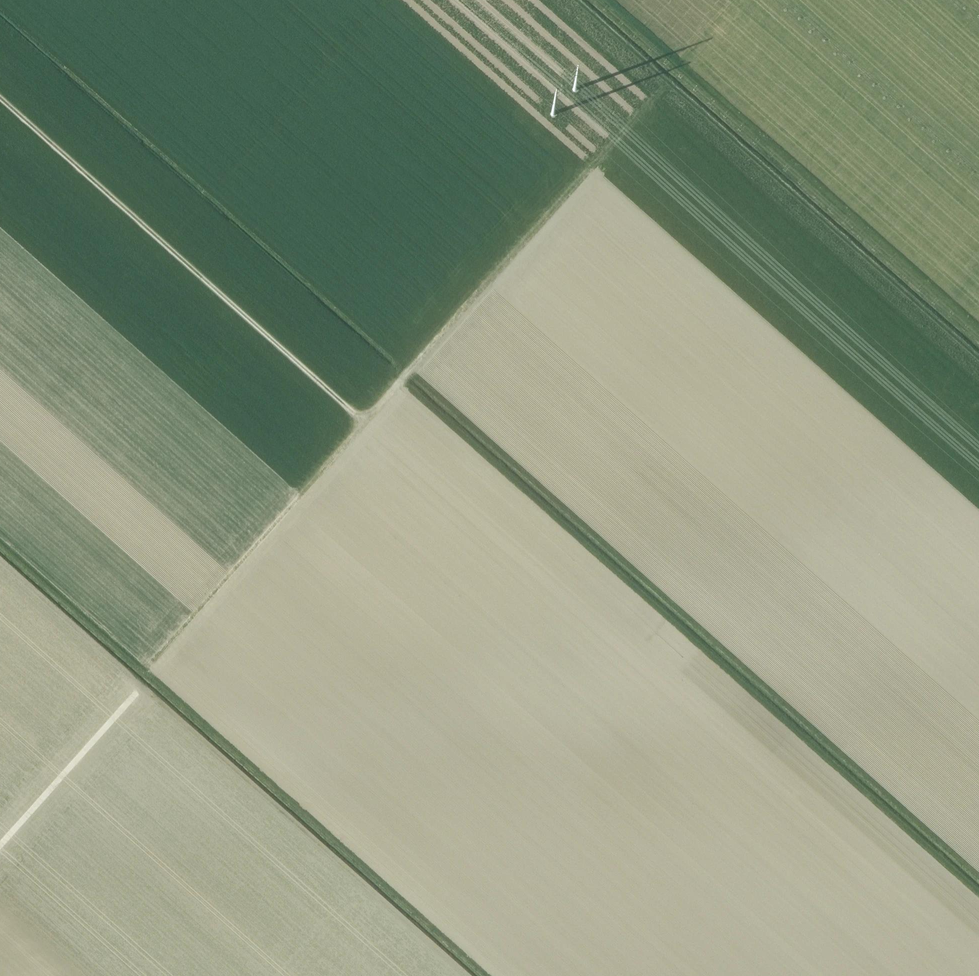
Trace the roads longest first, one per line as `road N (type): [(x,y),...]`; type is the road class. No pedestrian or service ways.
road 1 (track): [(0,97),(355,413)]
road 2 (track): [(0,845),(139,690)]

